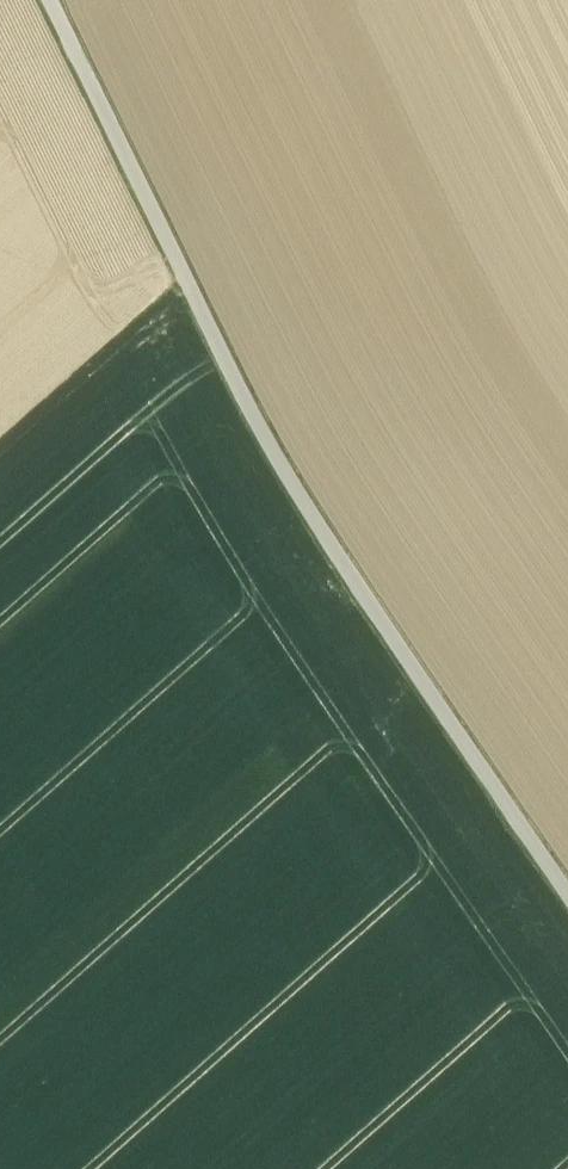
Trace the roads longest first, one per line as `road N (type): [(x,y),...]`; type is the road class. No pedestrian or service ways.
road 1 (unclassified): [(52,0),(289,478),(567,895)]

